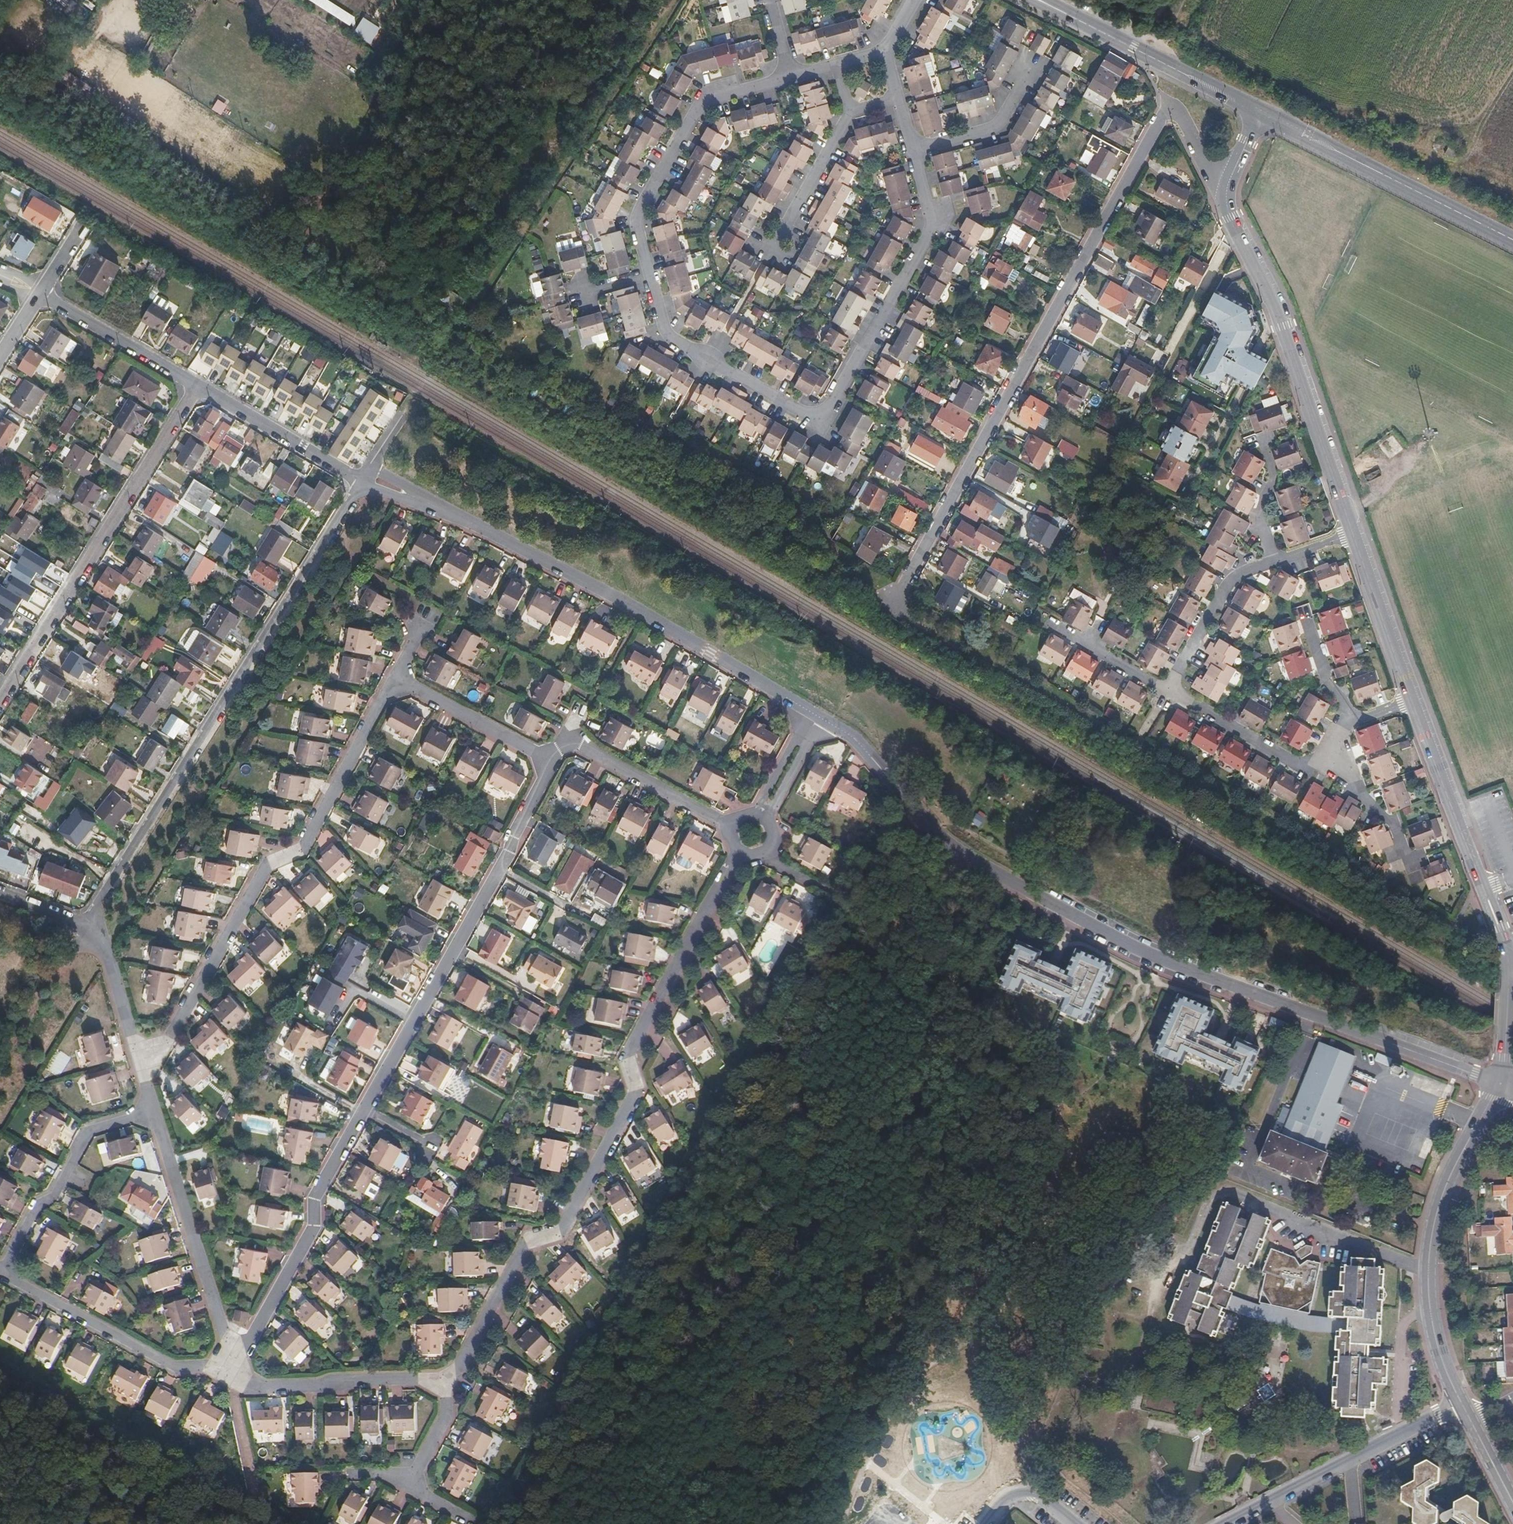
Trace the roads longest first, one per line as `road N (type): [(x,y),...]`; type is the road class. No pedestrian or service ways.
road 1 (residential): [(823,720),(874,758),(897,818),(1109,938),(1501,1082)]
road 2 (residential): [(549,759),(508,851),(316,1190),(315,1227),(230,1365)]
road 3 (residential): [(885,611),(1168,111),(1179,112),(1225,190)]
road 4 (residential): [(449,1383),(527,1242),(561,1232),(636,1091),(628,1056),(739,847)]
road 5 (residential): [(650,276),(664,332),(821,423),(932,225),(912,151)]
road 6 (residential): [(86,928),(365,479)]
road 7 (residential): [(365,479),(416,496),(808,711)]
road 8 (residential): [(395,676),(302,851),(269,865),(169,1044),(137,1054)]
road 9 (residential): [(198,386),(0,703)]
road 10 (tertiary): [(1225,190),(1354,534)]
road 11 (tertiary): [(1501,1082),(1445,1182),(1429,1250),(1432,1320),(1461,1403)]
road 12 (residential): [(790,76),(707,97),(635,218),(650,276)]
road 13 (tertiary): [(1262,113),(1512,240)]
road 14 (tertiary): [(1412,701),(1509,960)]
road 15 (residential): [(152,1110),(230,1365)]
road 16 (residential): [(1461,1403),(1225,1523)]
road 17 (residential): [(230,1365),(211,1371),(172,1365),(4,1272)]
road 18 (tertiary): [(1041,0),(1262,113)]
road 19 (residential): [(230,1365),(235,1384),(449,1383)]
road 20 (residential): [(4,1272),(88,1130),(152,1110)]
road 21 (residential): [(1356,787),(1333,794),(1163,700)]
road 22 (residential): [(198,386),(365,479)]
road 23 (residential): [(735,825),(567,740)]
road 24 (residential): [(1163,700),(1238,573),(1276,561)]
road 25 (residential): [(41,293),(198,386)]
road 26 (tertiary): [(1354,534),(1412,701)]
road 27 (residential): [(549,759),(395,676)]
road 28 (residential): [(771,251),(849,112)]
road 29 (residential): [(1032,624),(1163,700)]
road 30 (residential): [(1028,75),(1001,124),(912,151)]
road 31 (residential): [(86,928),(103,943),(137,1054)]
road 32 (residential): [(1262,442),(1274,480),(1261,511),(1276,561)]
road 33 (tertiary): [(1509,960),(1501,1082)]
road 34 (residential): [(764,849),(867,912)]

